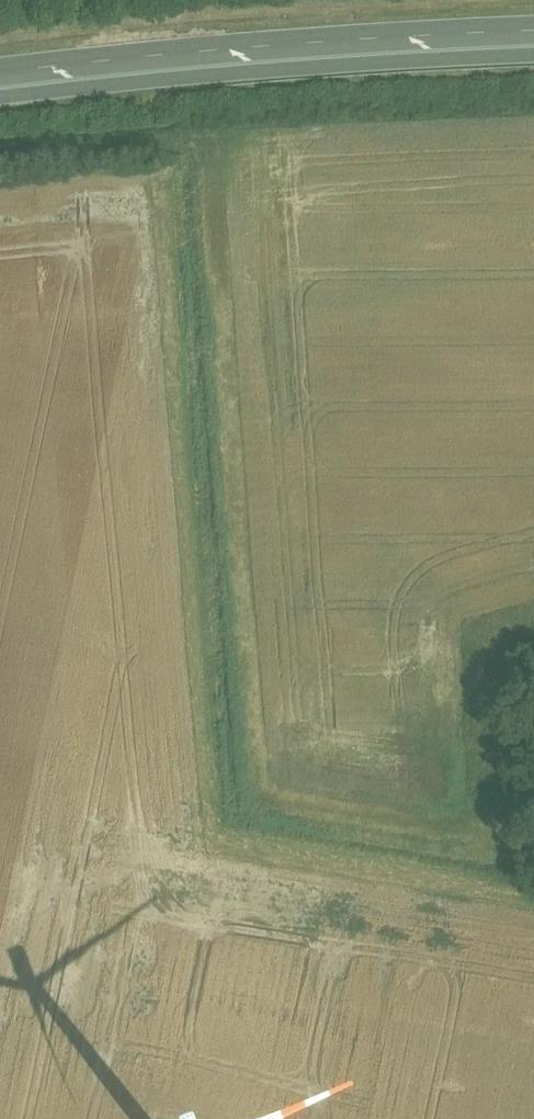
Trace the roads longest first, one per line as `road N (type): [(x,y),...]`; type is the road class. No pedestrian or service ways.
road 1 (trunk): [(533,35),(0,78)]

